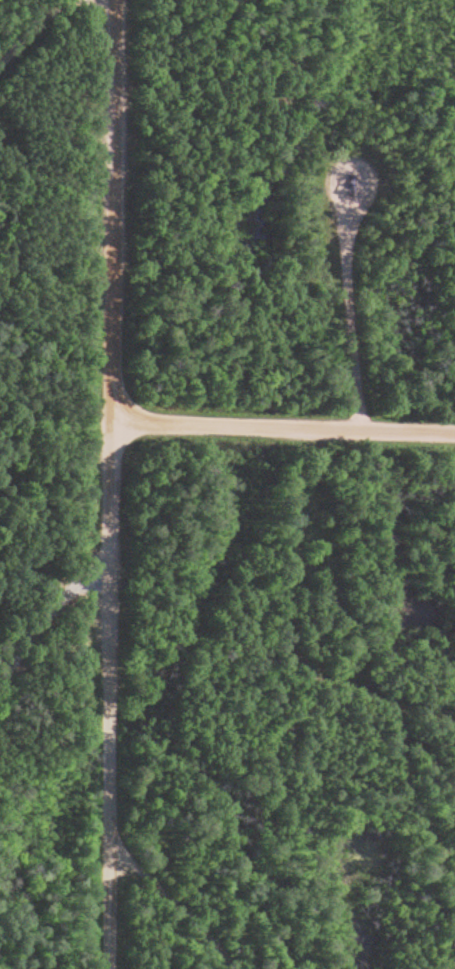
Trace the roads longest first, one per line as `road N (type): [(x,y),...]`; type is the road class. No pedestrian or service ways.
road 1 (residential): [(111,968),(117,0)]
road 2 (residential): [(454,435),(114,424)]
road 3 (residential): [(112,550),(23,608),(0,659)]
road 4 (residential): [(117,3),(0,39)]

